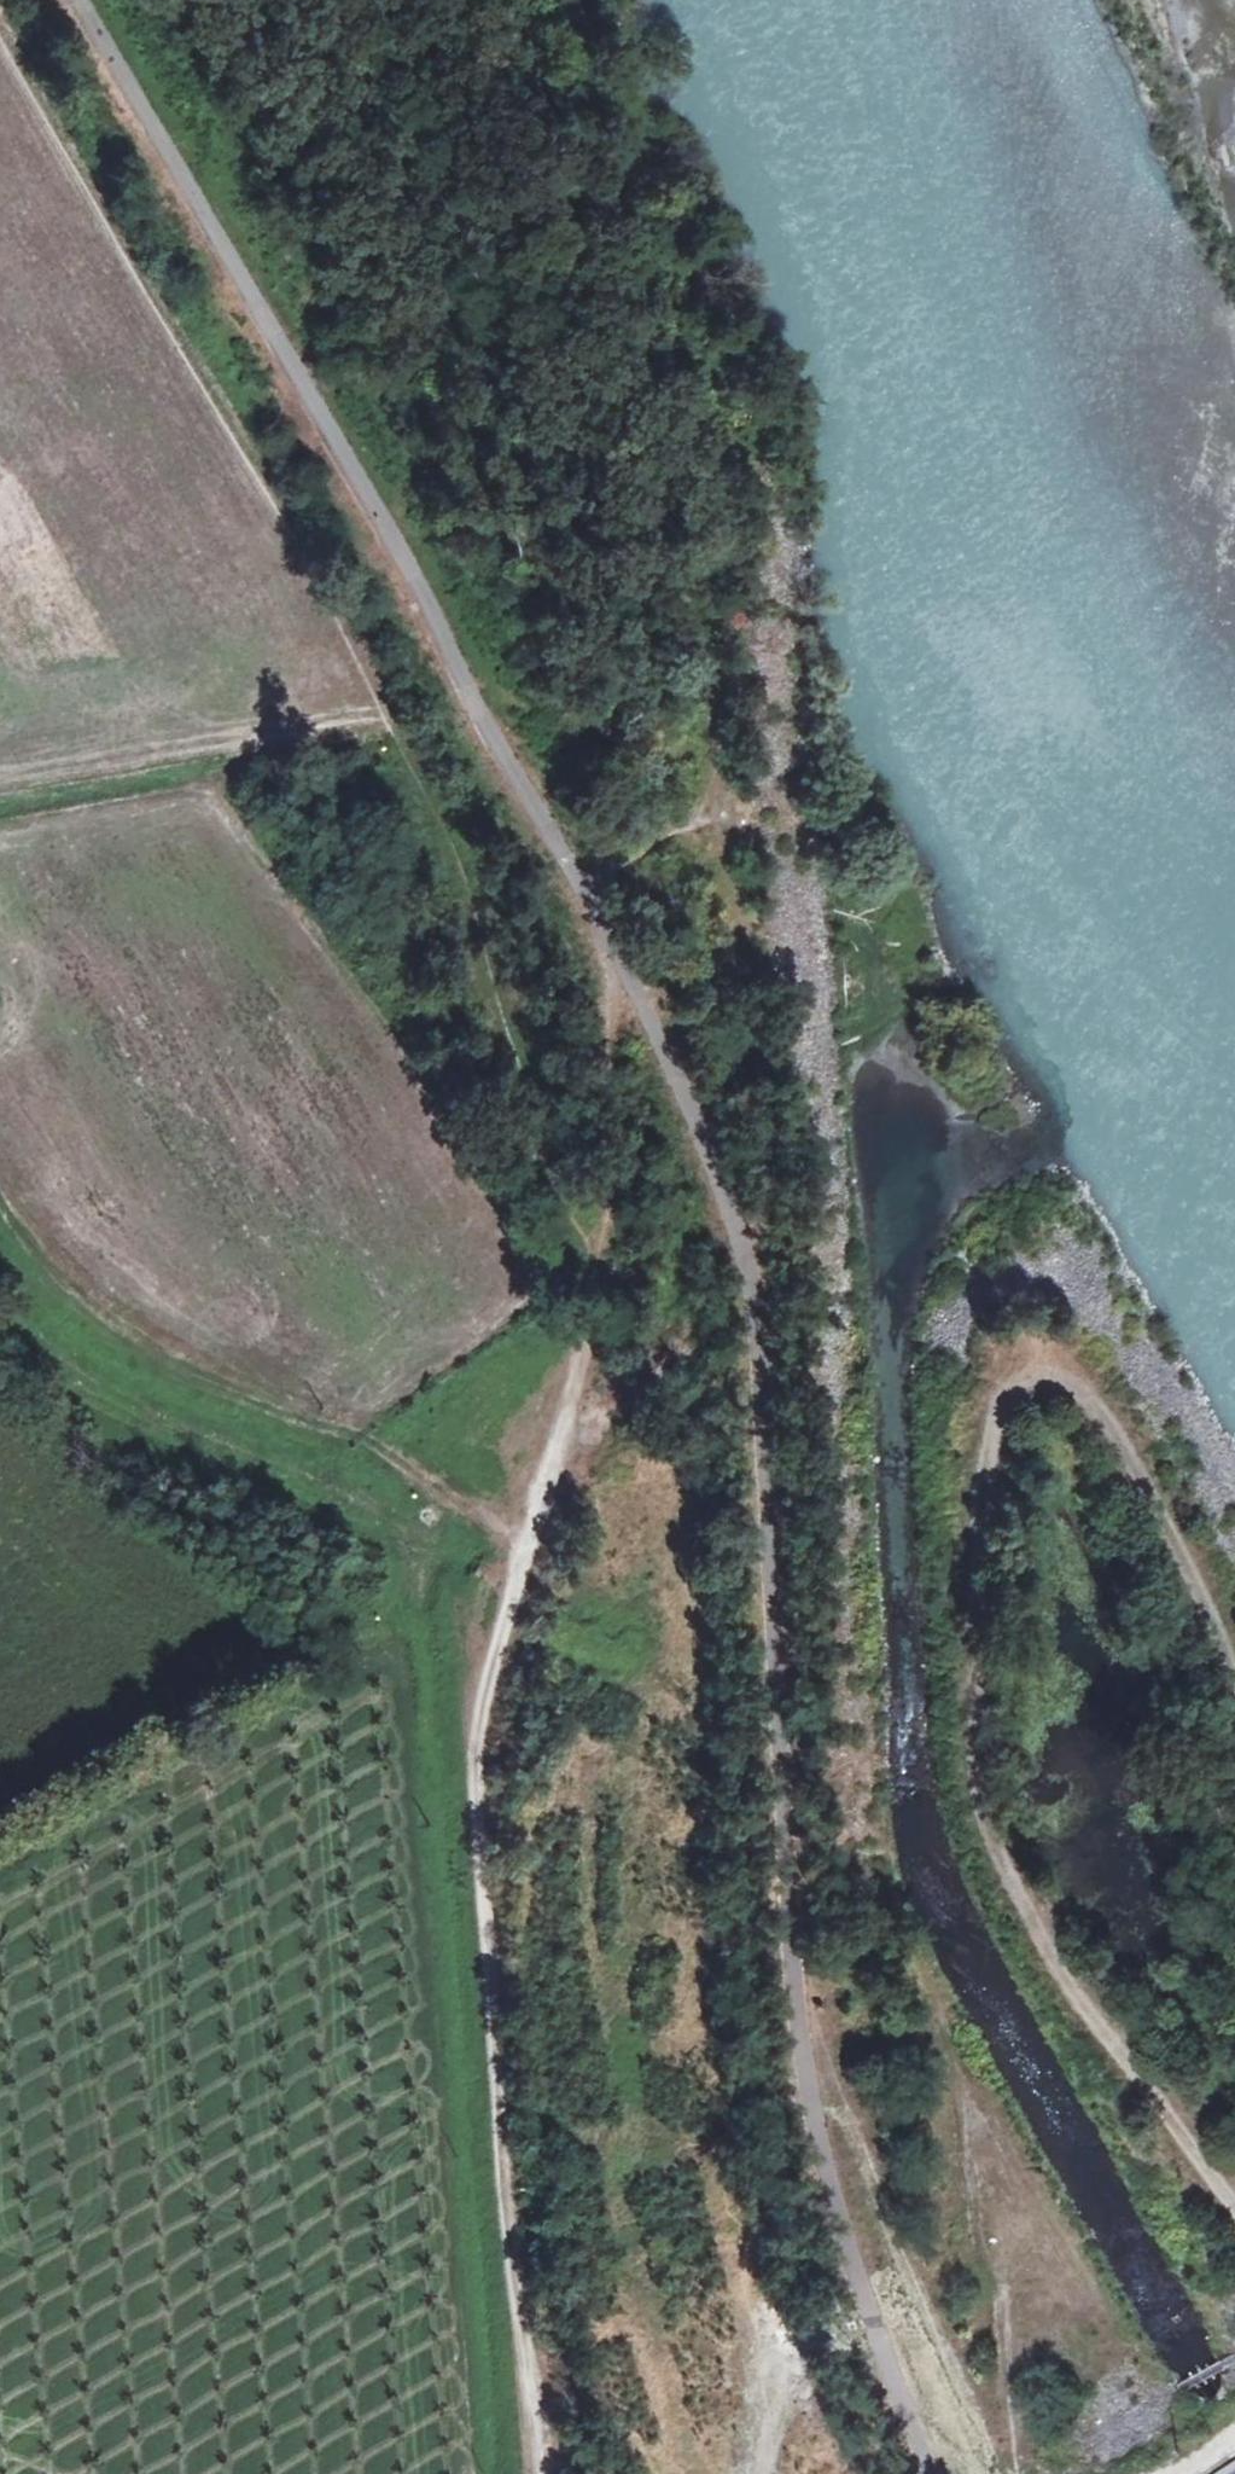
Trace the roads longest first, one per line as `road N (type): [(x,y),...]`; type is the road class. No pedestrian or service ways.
road 1 (track): [(550,2473),(497,1975),(476,1858),(477,1770),(495,1669),(621,1243),(684,1084)]
road 2 (track): [(0,1176),(38,1234),(119,1316),(408,1469),(531,1556)]

